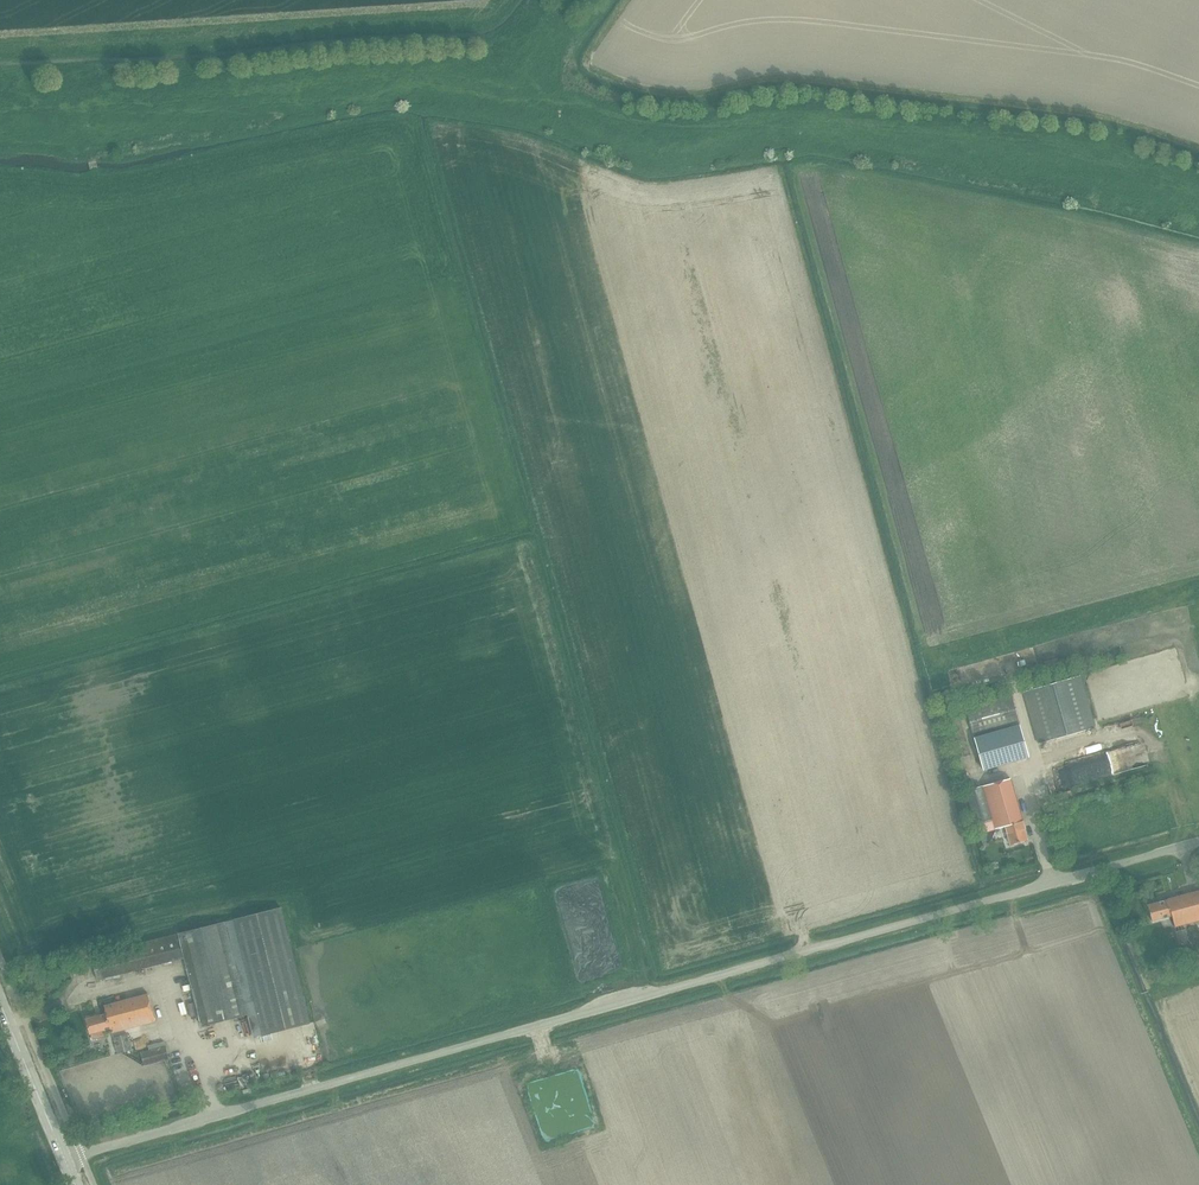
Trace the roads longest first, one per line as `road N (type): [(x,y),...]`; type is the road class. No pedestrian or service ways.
road 1 (unclassified): [(64,1158),(1198,843)]
road 2 (secondary): [(64,1158),(0,1001)]

